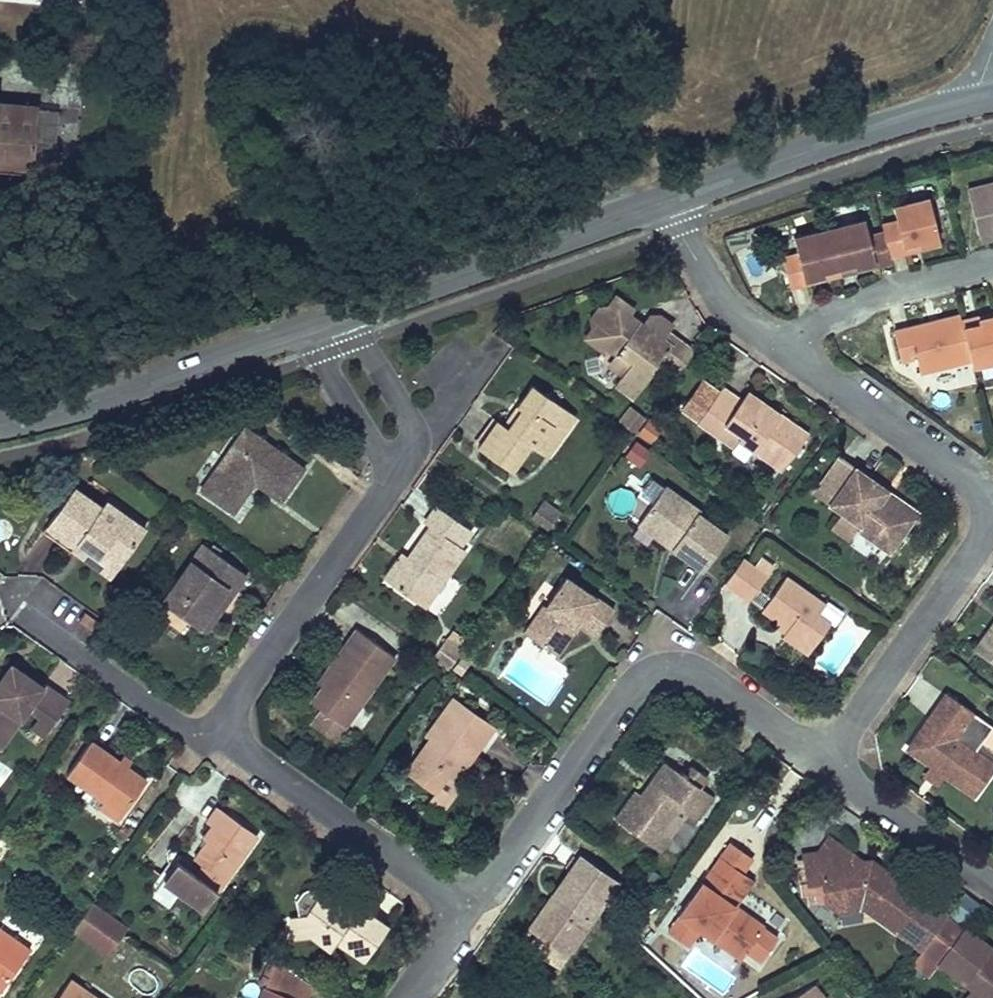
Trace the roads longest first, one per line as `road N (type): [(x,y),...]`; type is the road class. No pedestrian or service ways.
road 1 (residential): [(466,916),(636,677),(666,663),(703,668),(823,752)]
road 2 (tertiary): [(347,312),(666,198)]
road 3 (tertiary): [(666,198),(985,94)]
road 4 (tertiary): [(0,417),(303,327)]
road 5 (residential): [(466,916),(241,752),(232,724)]
road 6 (residential): [(232,724),(234,685),(391,469)]
road 7 (residential): [(823,752),(992,522)]
road 8 (residential): [(992,499),(779,346)]
road 9 (residential): [(38,601),(58,635),(183,724),(232,724)]
road 10 (residential): [(992,263),(877,292),(779,346)]
road 11 (residential): [(823,752),(992,889)]
road 12 (residential): [(779,346),(722,303),(666,198)]
road 13 (unclassified): [(303,327),(391,469)]
road 14 (unclassified): [(417,432),(347,312)]

